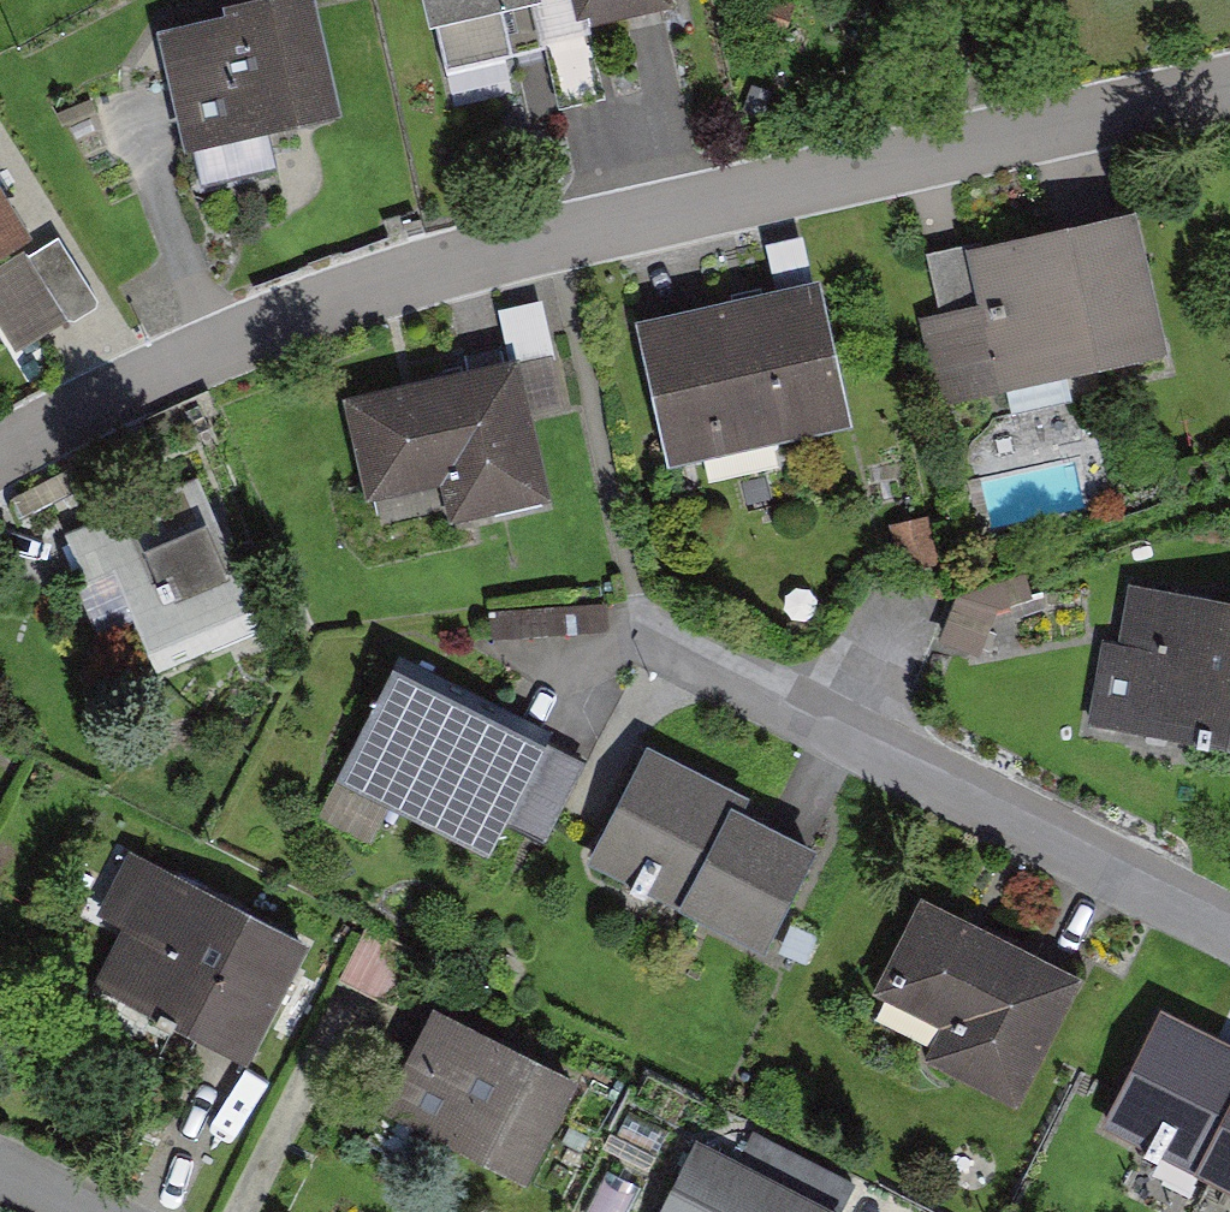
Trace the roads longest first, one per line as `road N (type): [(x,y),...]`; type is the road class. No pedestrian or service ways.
road 1 (residential): [(0,493),(233,346),(552,236),(1229,85)]
road 2 (residential): [(1229,928),(645,632)]

